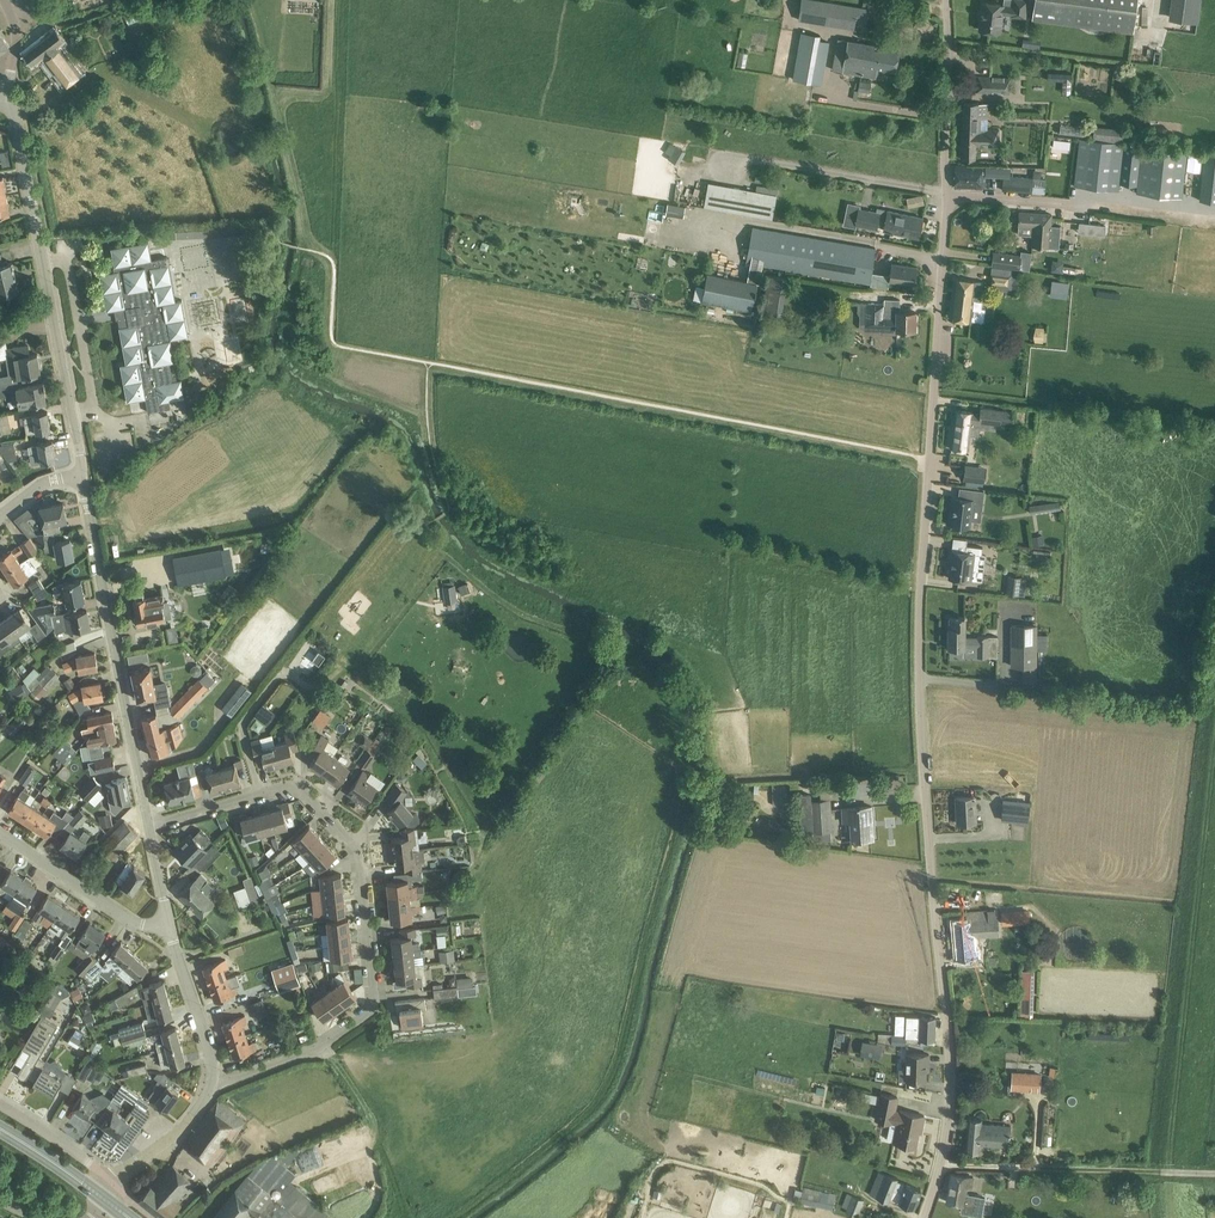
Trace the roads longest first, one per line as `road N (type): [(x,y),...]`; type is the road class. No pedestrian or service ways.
road 1 (unclassified): [(940,1164),(949,1054),(918,657),(948,193)]
road 2 (residential): [(211,1081),(320,1045),(373,1011),(359,854),(298,786),(149,824)]
road 3 (track): [(1171,1217),(1170,1155),(1214,774)]
road 4 (residential): [(78,475),(81,454),(7,102)]
road 5 (residential): [(149,824),(78,475)]
road 6 (unclassified): [(1214,1172),(940,1164)]
road 7 (residential): [(168,925),(128,919),(0,831)]
road 8 (unclassified): [(948,193),(947,0)]
road 9 (residential): [(211,1081),(168,925)]
road 10 (residential): [(111,1181),(181,1129),(211,1081)]
road 11 (track): [(1214,219),(1077,203)]
road 12 (residential): [(0,1104),(111,1181)]
road 13 (unclassified): [(1077,203),(948,193)]
road 14 (primary): [(102,1197),(0,1129)]

